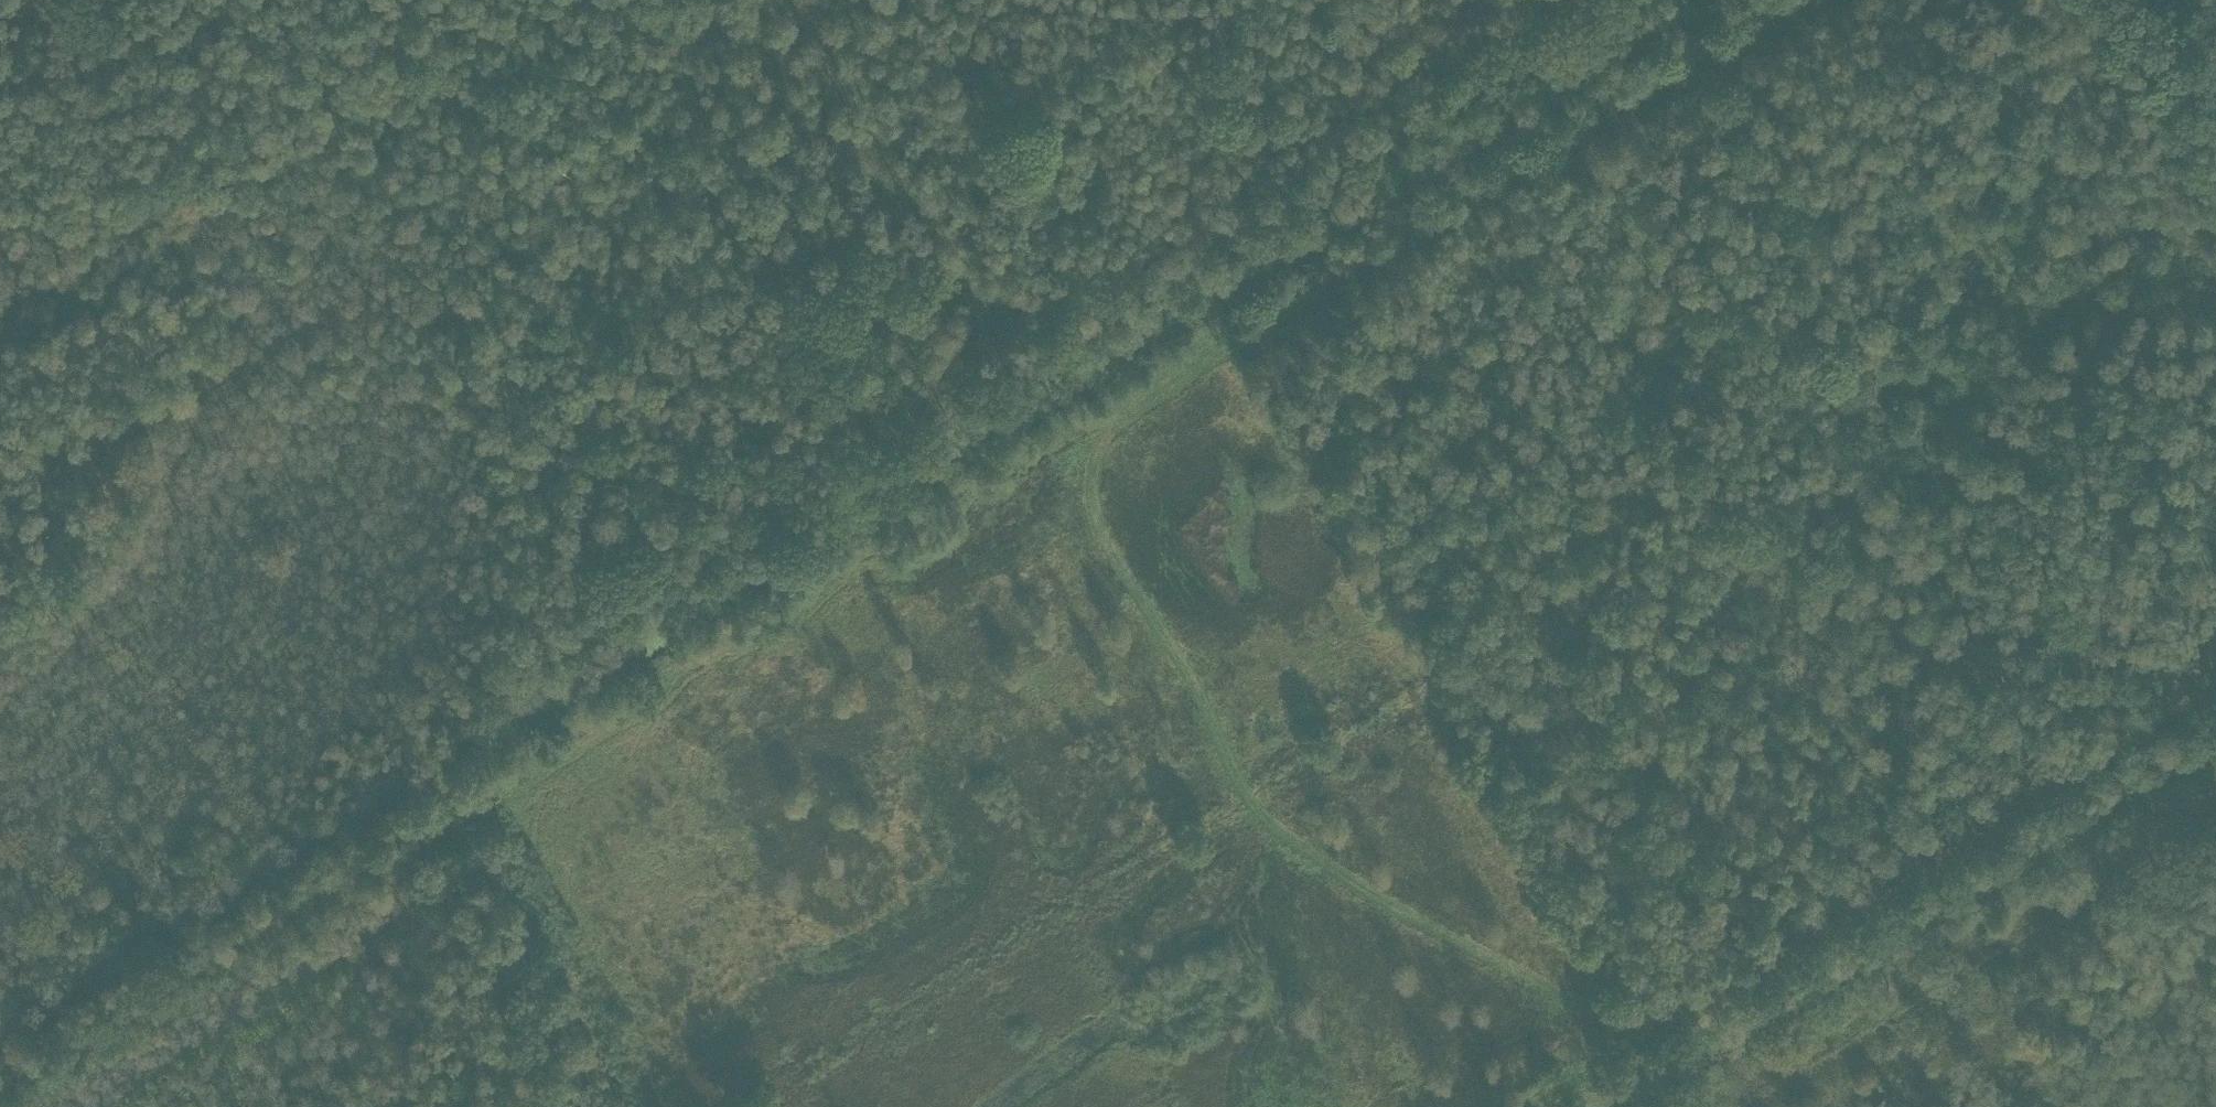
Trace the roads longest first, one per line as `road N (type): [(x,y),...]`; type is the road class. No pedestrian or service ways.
road 1 (track): [(1794,0),(1157,389),(1113,427),(1094,463),(1100,534),(1198,694),(1239,792),(1276,837),(1322,869),(1597,1012),(1669,1032),(2215,707)]
road 2 (track): [(1669,1032),(1545,1106)]

